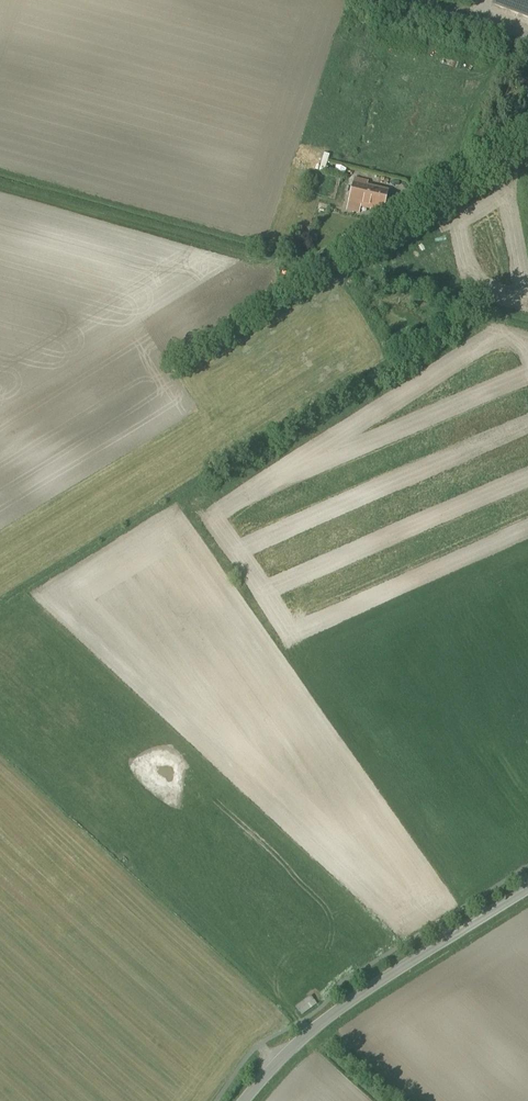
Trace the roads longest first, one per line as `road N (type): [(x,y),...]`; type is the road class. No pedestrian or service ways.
road 1 (tertiary): [(244,1100),(291,1049),(353,999),(527,889)]
road 2 (unclassified): [(527,40),(410,0)]

